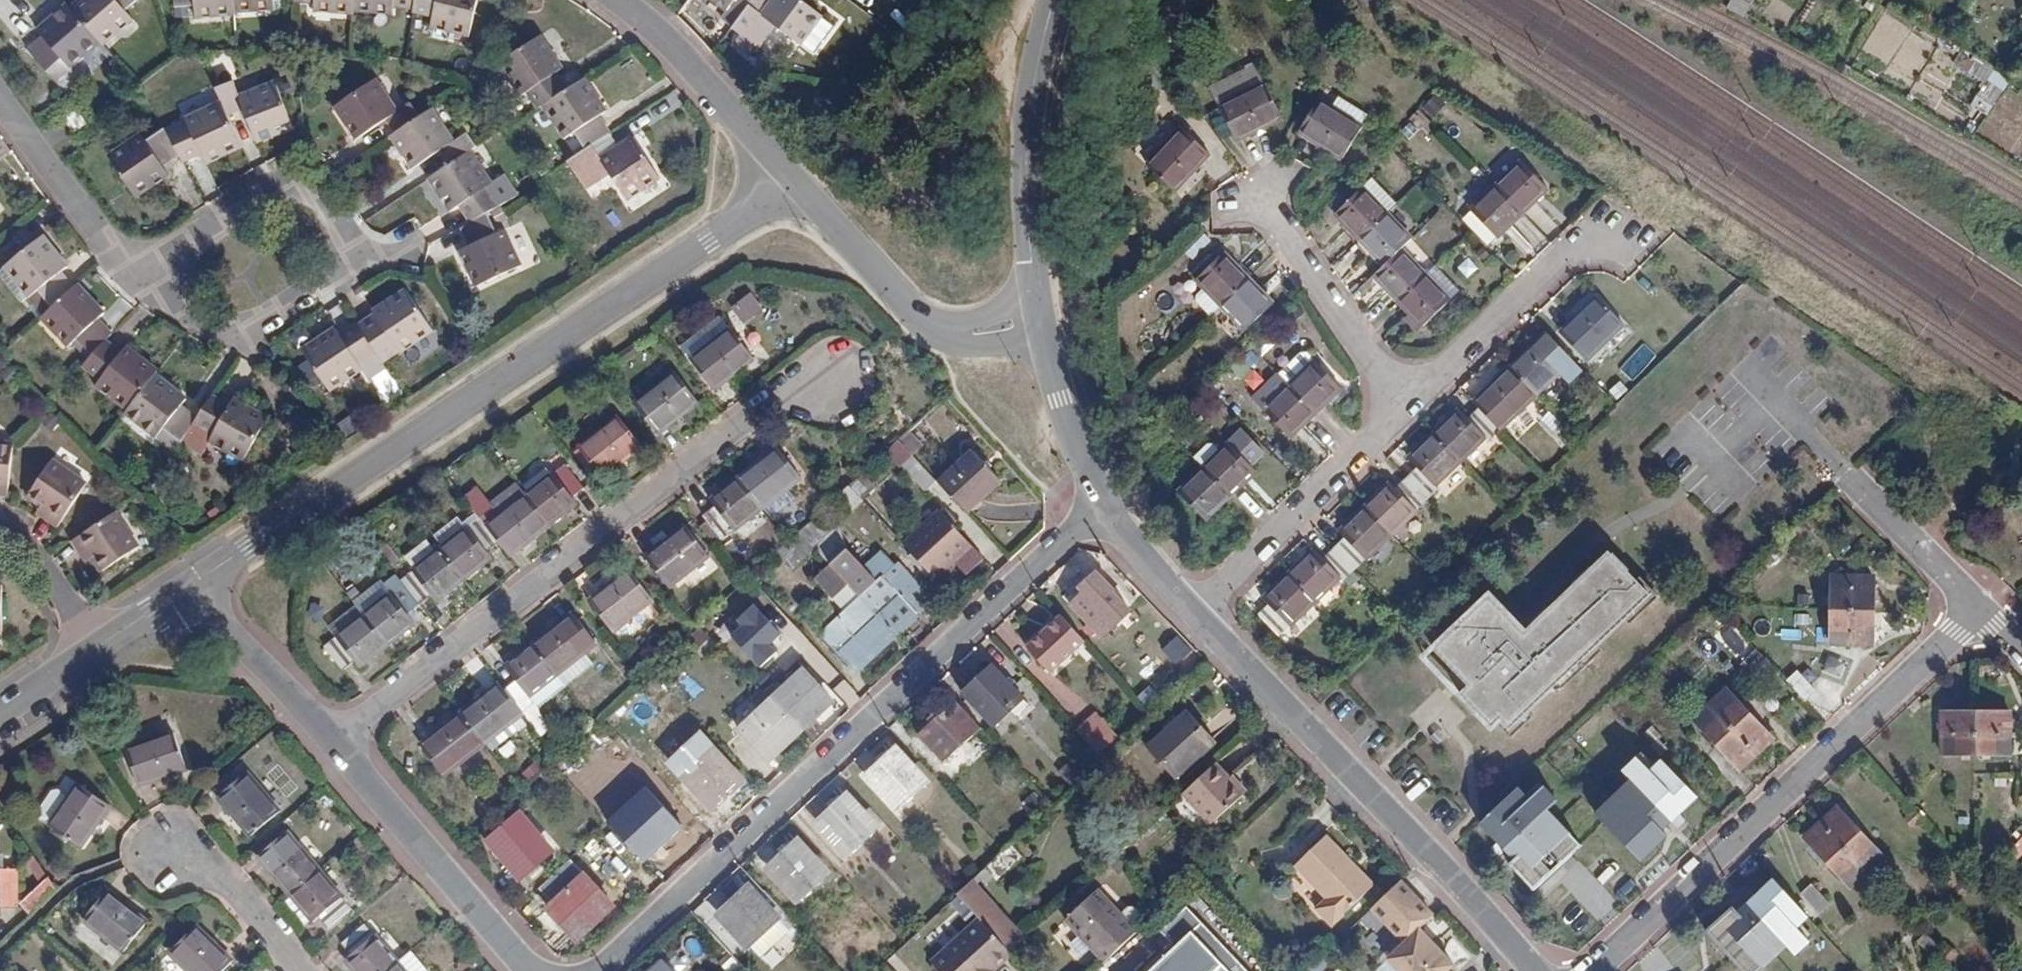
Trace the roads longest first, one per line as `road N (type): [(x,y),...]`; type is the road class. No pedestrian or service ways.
road 1 (track): [(1259,0),(2021,467)]
road 2 (residential): [(189,591),(794,181)]
road 3 (residential): [(593,970),(1103,509)]
road 4 (residential): [(333,748),(832,357)]
road 5 (residential): [(1594,970),(1976,611)]
road 6 (residential): [(1533,970),(1197,615)]
road 7 (residential): [(142,283),(219,336),(314,292),(343,258),(330,208),(273,196),(164,265)]
road 8 (residential): [(1044,326),(1031,262),(1026,122),(1056,0)]
road 9 (residential): [(794,181),(920,317),(957,333),(1044,326)]
road 10 (residential): [(525,970),(333,748)]
road 11 (residential): [(1402,421),(1612,217)]
road 12 (residential): [(1197,615),(1402,421)]
road 13 (residential): [(1402,421),(1252,188)]
road 14 (residential): [(615,0),(662,34),(794,181)]
road 15 (residential): [(0,94),(142,283)]
road 16 (residential): [(333,748),(189,591)]
road 17 (residential): [(1103,509),(1044,326)]
road 18 (residential): [(1976,611),(1850,482)]
road 19 (residential): [(297,970),(180,833)]
road 20 (residential): [(0,542),(25,551),(97,650)]
road 21 (residential): [(1197,615),(1103,509)]

